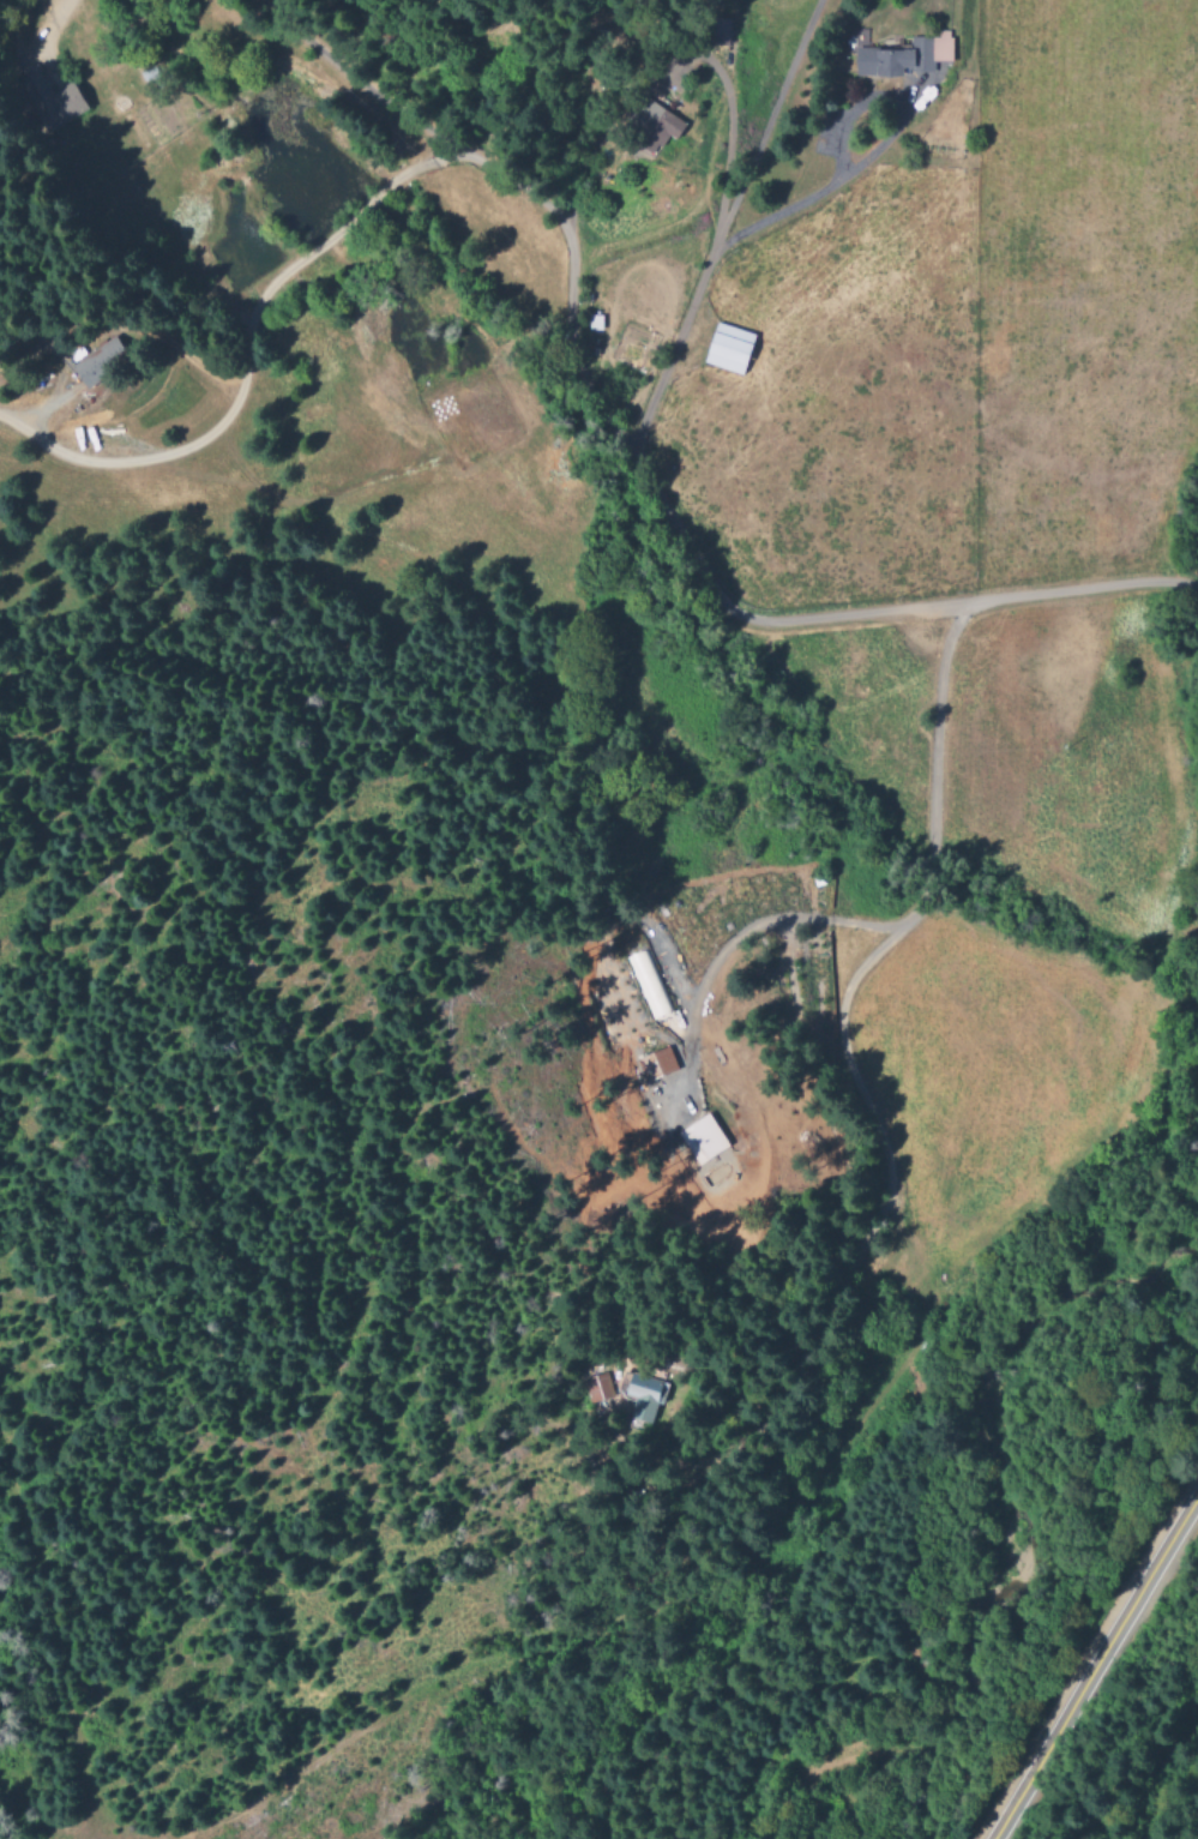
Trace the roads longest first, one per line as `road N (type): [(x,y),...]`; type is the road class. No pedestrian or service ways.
road 1 (residential): [(260,0),(399,109),(552,208),(568,241),(577,366),(712,599),(730,613),(764,624),(1145,582),(1196,585)]
road 2 (residential): [(995,1838),(1197,1493)]

